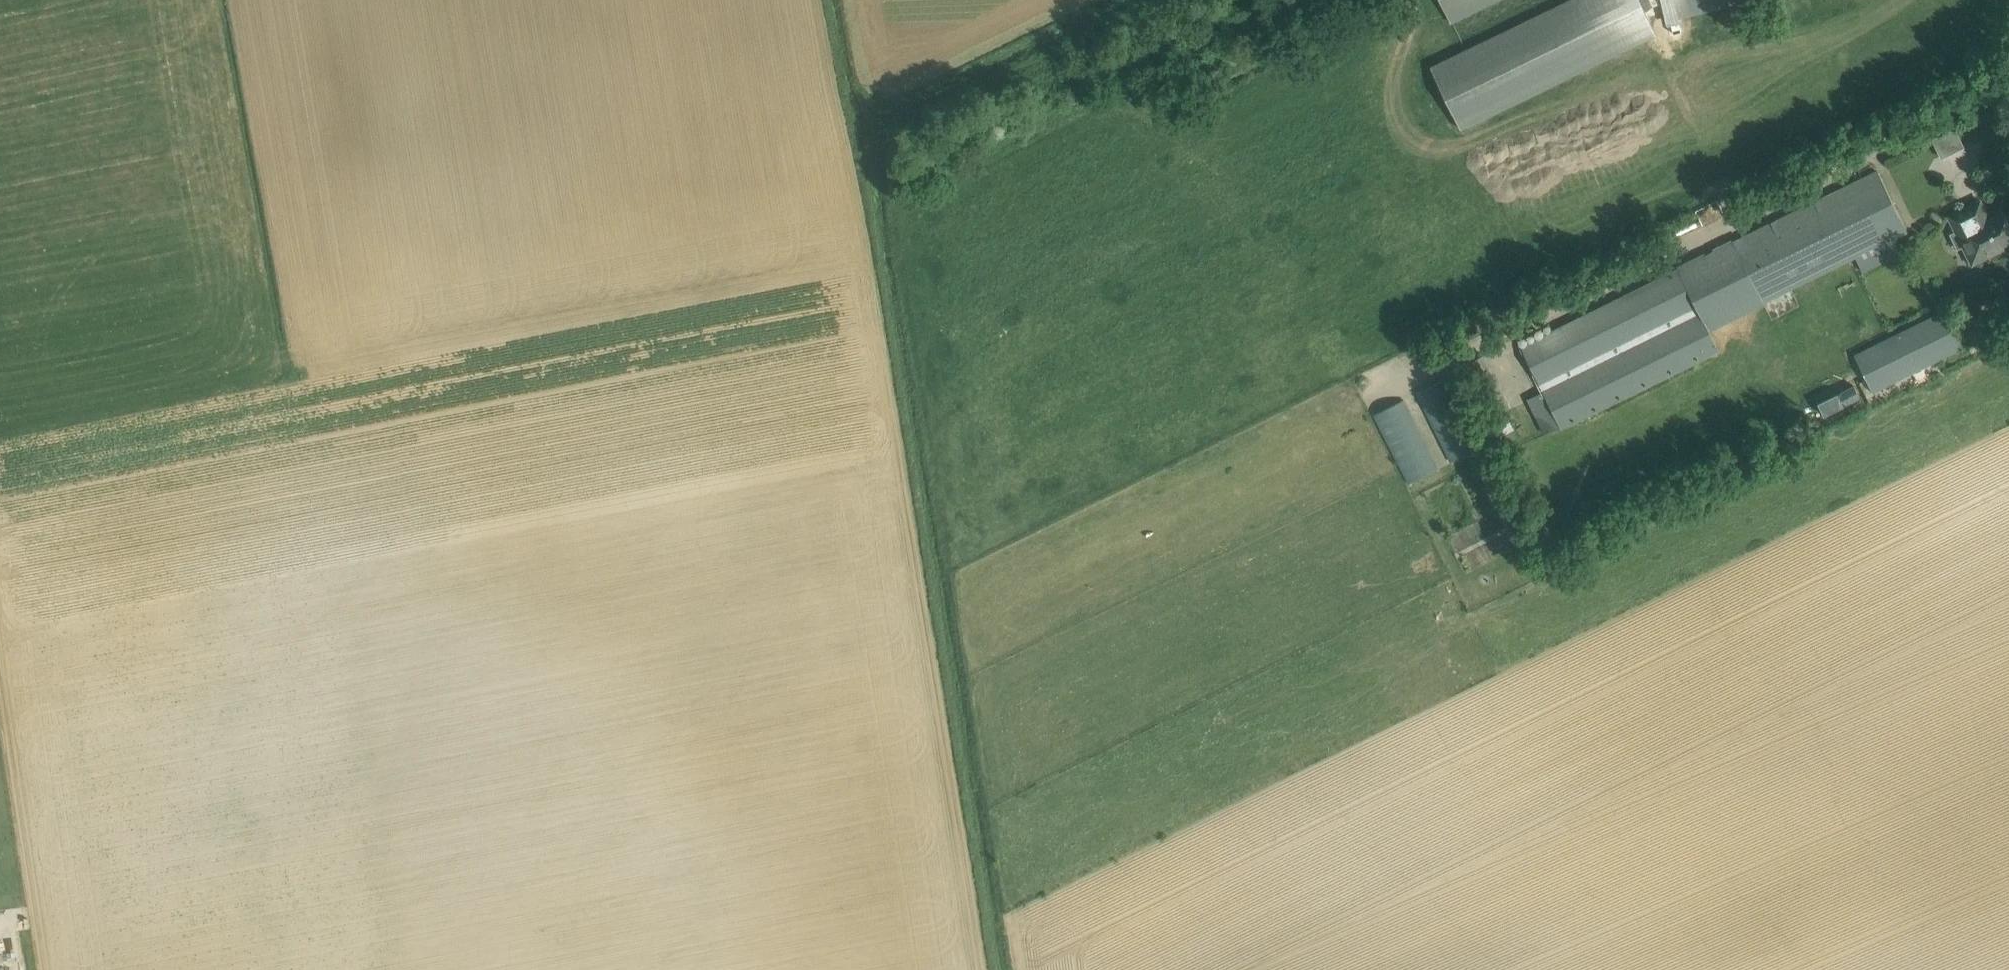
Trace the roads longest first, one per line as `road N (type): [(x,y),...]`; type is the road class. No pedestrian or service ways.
road 1 (track): [(1329,0),(1178,78)]

